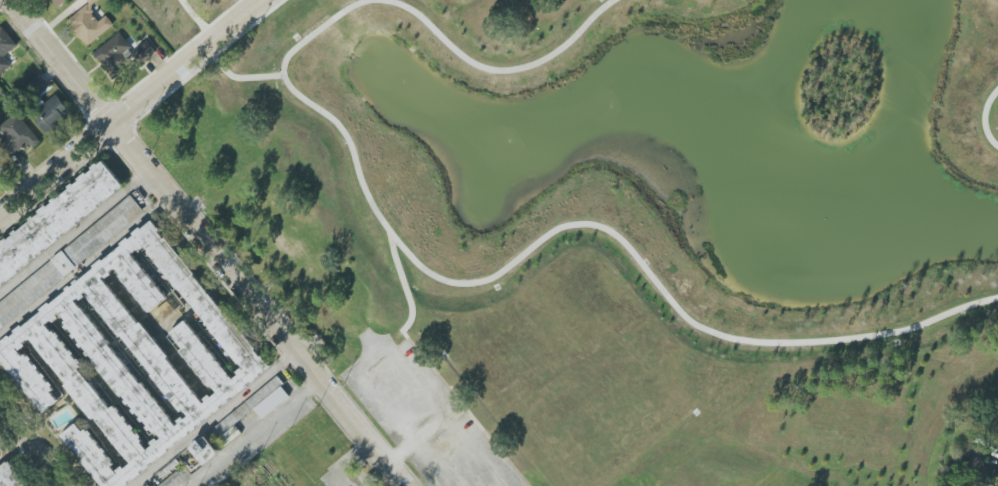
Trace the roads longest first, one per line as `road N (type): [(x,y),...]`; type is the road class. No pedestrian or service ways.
road 1 (residential): [(410,485),(8,0)]
road 2 (tertiary): [(0,219),(268,0)]

